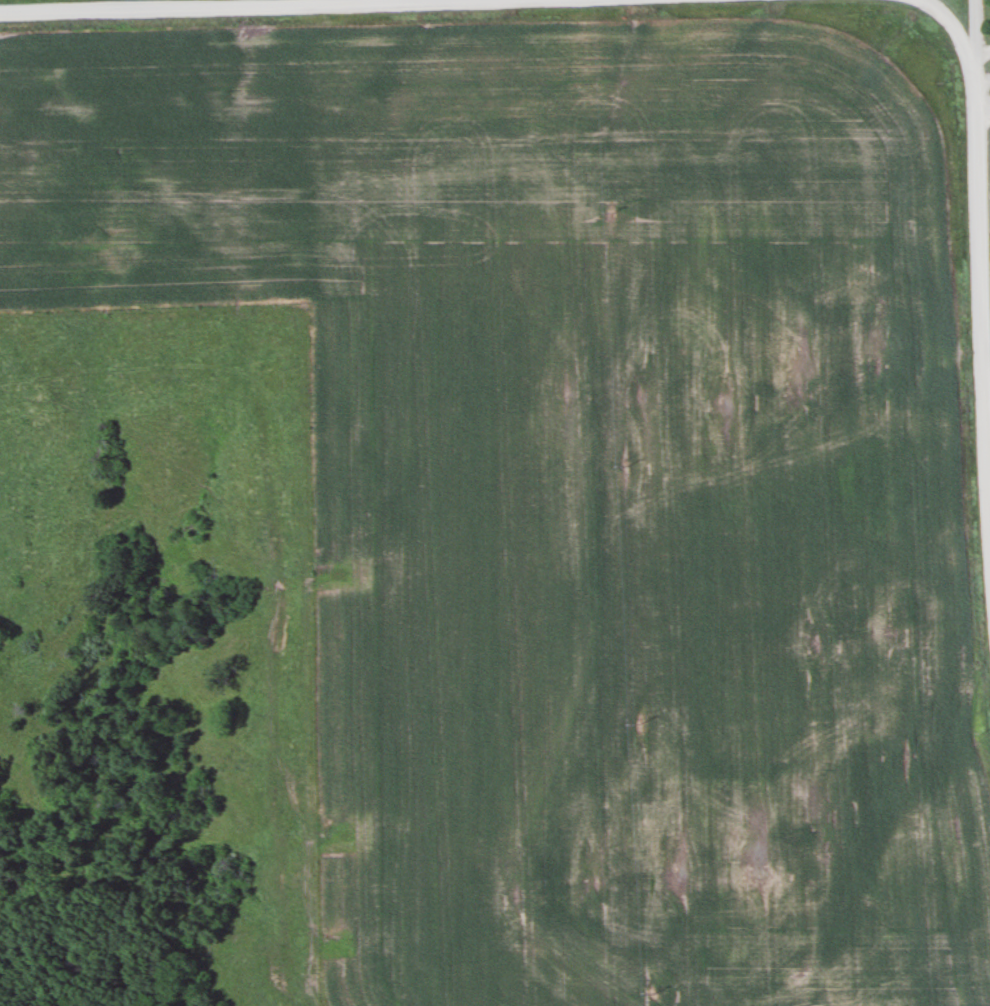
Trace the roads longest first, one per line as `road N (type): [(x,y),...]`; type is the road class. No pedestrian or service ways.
road 1 (residential): [(973,0),(989,410)]
road 2 (residential): [(397,0),(0,10)]

